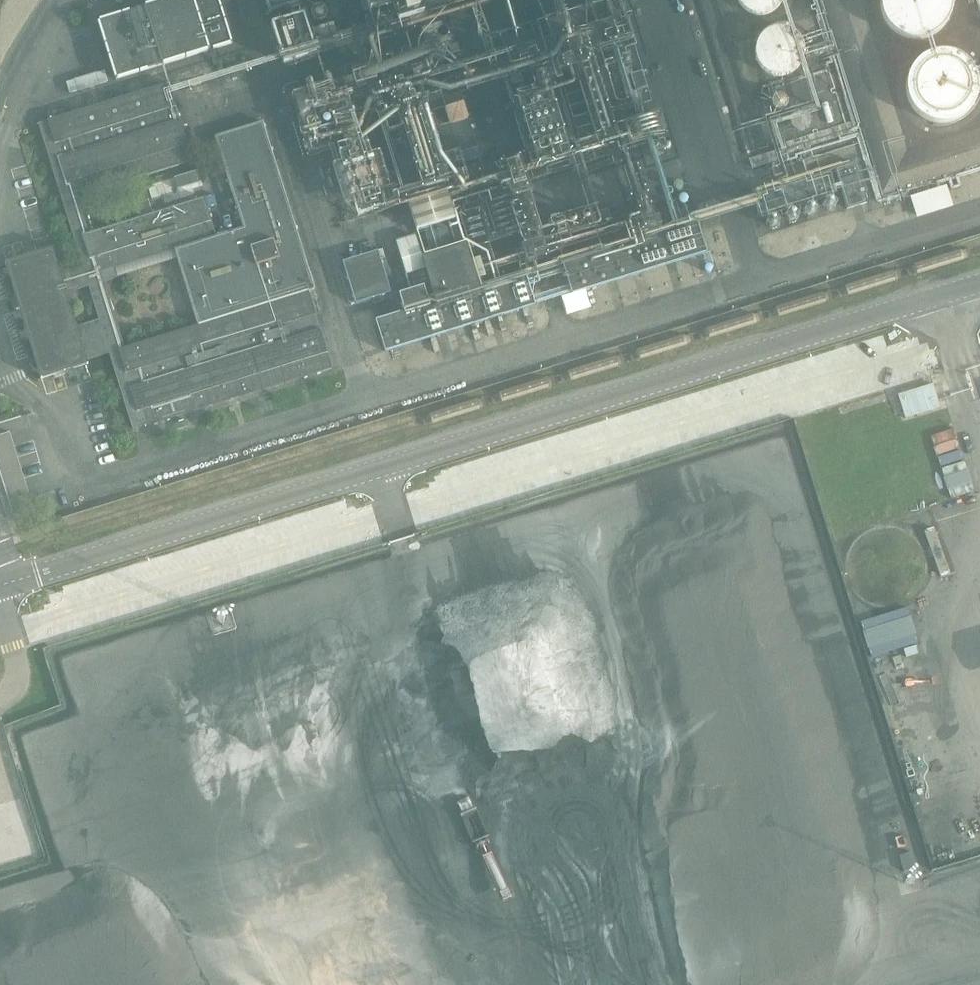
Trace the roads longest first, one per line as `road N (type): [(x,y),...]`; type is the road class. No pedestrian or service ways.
road 1 (unclassified): [(942,295),(0,585)]

